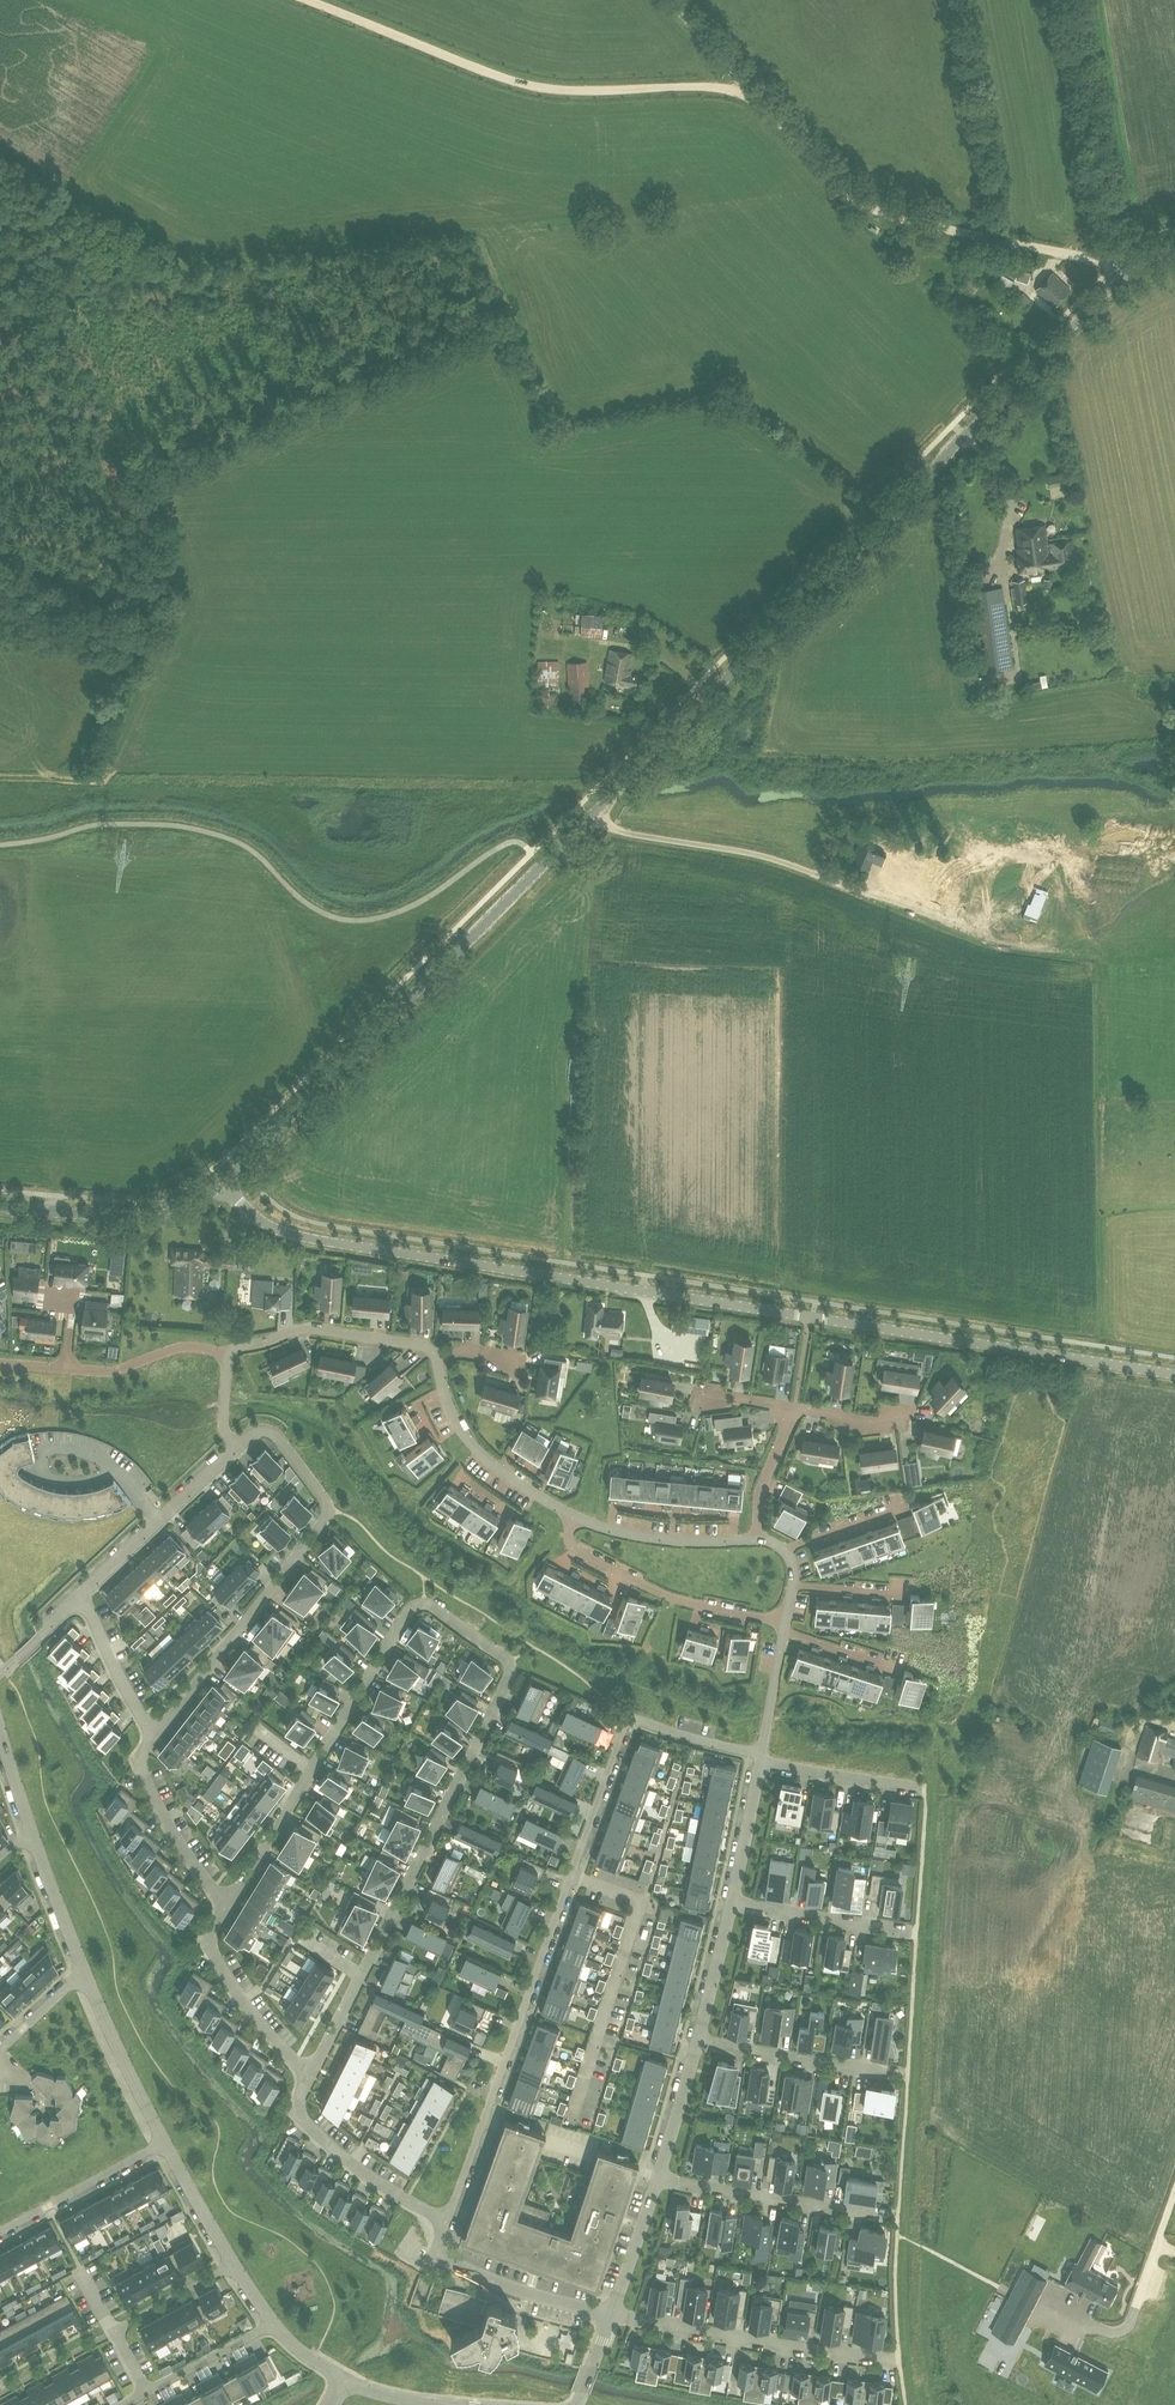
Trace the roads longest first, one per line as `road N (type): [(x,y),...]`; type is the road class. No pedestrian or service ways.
road 1 (tertiary): [(224,1184),(1126,279)]
road 2 (unclassified): [(1174,1373),(314,1239),(268,1225),(224,1184)]
road 3 (residential): [(310,2073),(417,1872),(513,1672),(511,1659),(433,1604),(414,1605),(228,1910)]
road 4 (track): [(1121,265),(869,210),(746,87),(538,90),(311,0)]
road 5 (residential): [(761,1753),(627,1717),(447,2223)]
road 6 (residential): [(157,1739),(331,1511),(273,1433),(255,1431),(237,1446)]
road 7 (residential): [(899,2361),(611,2315)]
road 8 (unclassified): [(1126,279),(1073,0)]
road 9 (residential): [(785,1622),(660,1593),(572,1546),(573,1514)]
road 10 (residential): [(899,2214),(659,2180)]
road 11 (residential): [(0,1364),(115,1371),(184,1346),(228,1357)]
road 12 (tertiary): [(0,1208),(157,1216),(224,1184)]
road 13 (residential): [(310,2073),(298,2107),(306,2124),(351,2164),(447,2223)]
road 14 (residential): [(438,1360),(424,1345),(313,1327),(239,1345),(228,1357)]
road 15 (residential): [(447,2223),(437,2256),(611,2315)]
road 16 (residential): [(573,1514),(481,1455),(446,1400),(438,1360)]
road 17 (residential): [(908,2073),(700,2040)]
road 18 (residential): [(157,1739),(137,1759),(189,1861),(228,1910)]
road 19 (residential): [(228,1910),(208,1945),(291,2058),(310,2073)]
road 20 (residential): [(162,2144),(85,1970)]
road 21 (residential): [(757,1538),(660,1539),(573,1514)]
road 22 (residential): [(916,1933),(732,1900)]
road 23 (residential): [(162,2144),(0,2231)]
road 24 (residential): [(925,1788),(760,1763)]
road 25 (residential): [(81,1595),(157,1739)]
road 26 (residential): [(85,1970),(31,1830)]
road 27 (residential): [(659,2180),(700,2040)]
road 28 (residential): [(700,2040),(732,1900)]
road 29 (residential): [(611,2315),(659,2180)]
road 30 (residential): [(267,2320),(145,2394)]
road 31 (residential): [(233,2266),(162,2144)]
road 32 (residential): [(111,1467),(88,1453),(43,1454),(50,1478),(94,1475)]
road 33 (residential): [(732,1900),(760,1763)]
road 34 (residential): [(795,1408),(759,1489),(757,1538)]
road 35 (residential): [(112,2331),(233,2266)]
road 36 (residential): [(784,1550),(907,1507)]
road 37 (residential): [(0,2393),(112,2331)]
road 38 (residential): [(761,1753),(783,1631)]
road 39 (residential): [(783,1631),(899,1669)]

